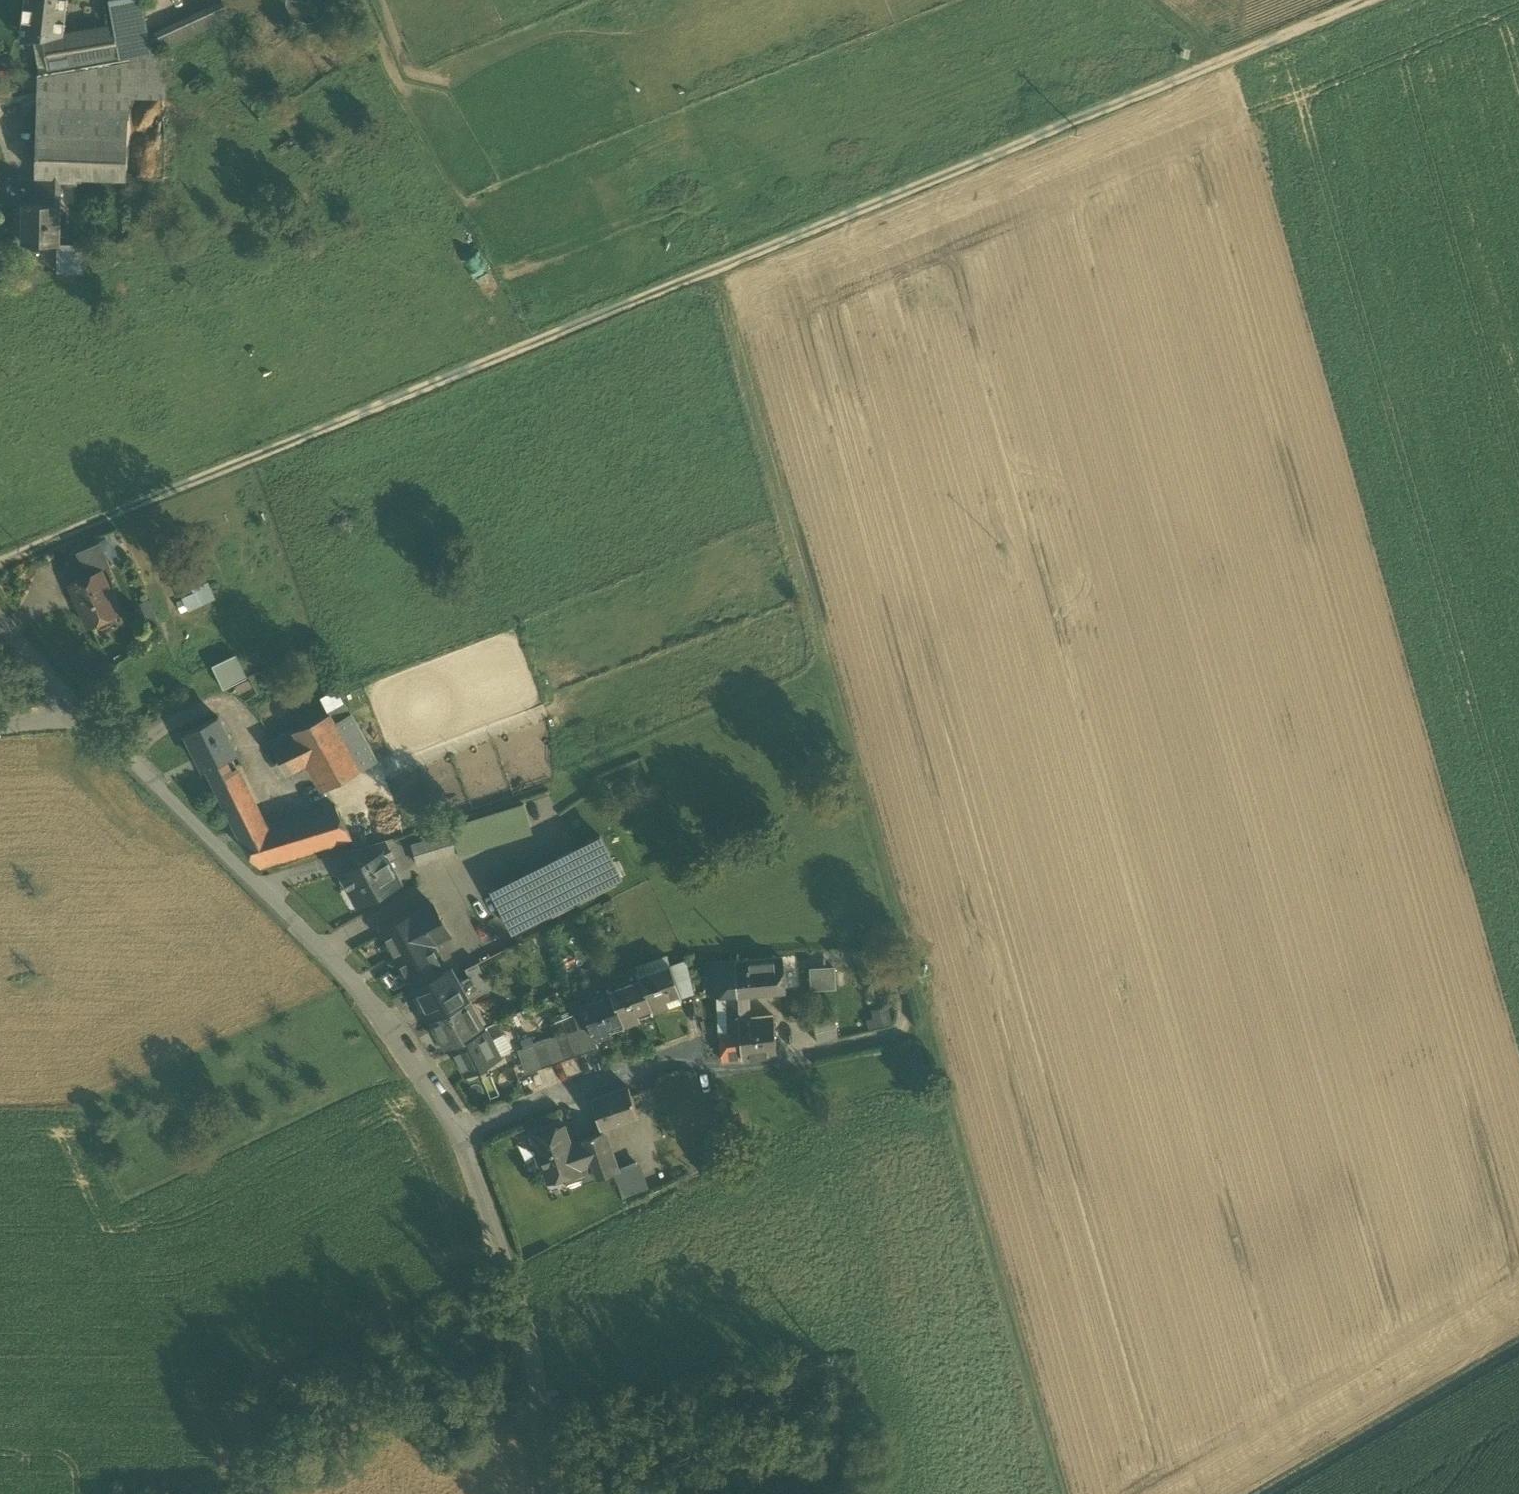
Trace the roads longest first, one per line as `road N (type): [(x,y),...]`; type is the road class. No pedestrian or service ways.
road 1 (track): [(1400,0),(0,562)]
road 2 (track): [(1063,1493),(712,270)]
road 3 (residential): [(460,1131),(360,977),(90,716)]
road 4 (track): [(1269,1493),(1518,1350)]
road 5 (residential): [(460,1131),(701,1045)]
road 6 (unclassified): [(563,1493),(517,1287)]
road 7 (residential): [(517,1287),(460,1131)]
road 8 (residential): [(90,716),(0,616)]

